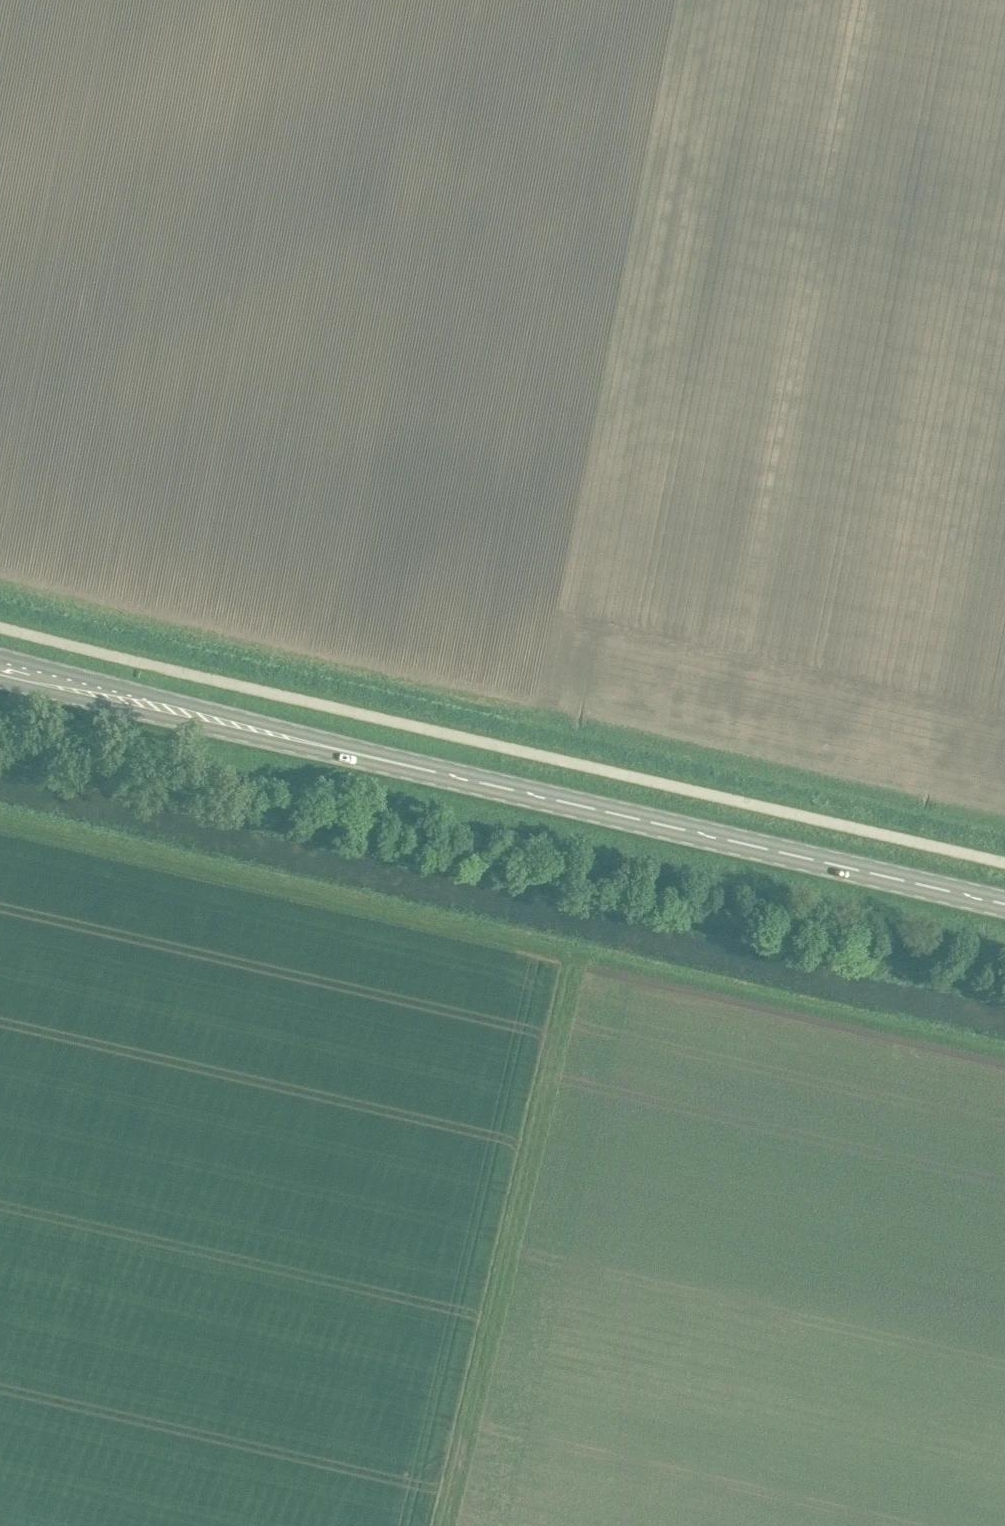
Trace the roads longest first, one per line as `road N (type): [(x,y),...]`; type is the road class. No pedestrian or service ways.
road 1 (primary): [(1004,898),(0,662)]

